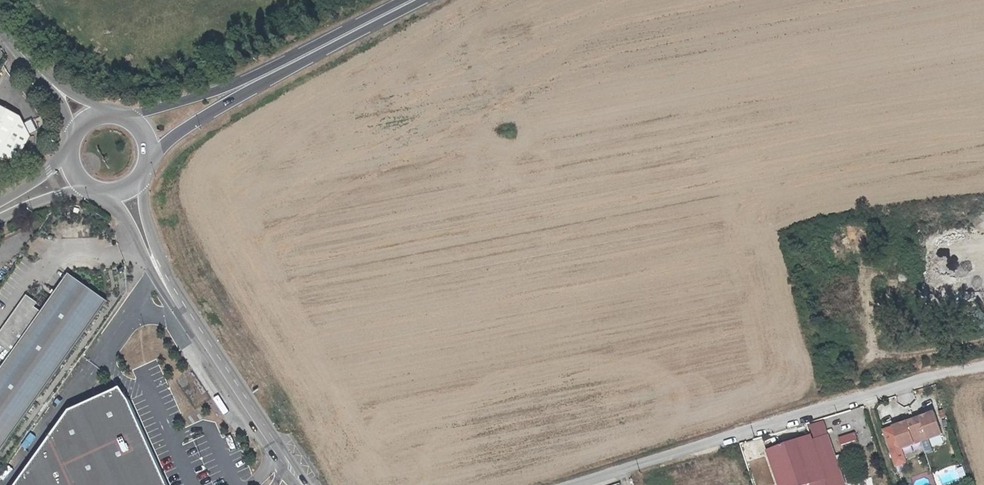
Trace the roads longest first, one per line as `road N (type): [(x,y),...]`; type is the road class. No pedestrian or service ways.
road 1 (unclassified): [(579,484),(934,375),(983,367)]
road 2 (tertiary): [(148,154),(233,98),(423,0)]
road 3 (tertiary): [(404,0),(223,86),(126,117)]
road 4 (unclassified): [(152,259),(302,484)]

